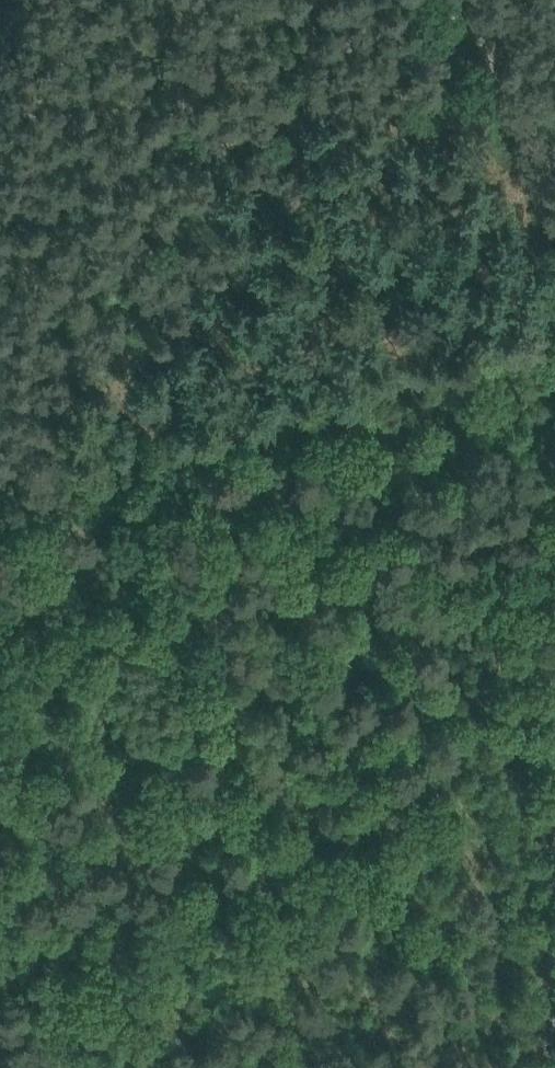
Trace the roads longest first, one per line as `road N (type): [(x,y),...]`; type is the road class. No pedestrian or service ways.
road 1 (track): [(554,242),(481,58)]
road 2 (track): [(544,1067),(554,904)]

